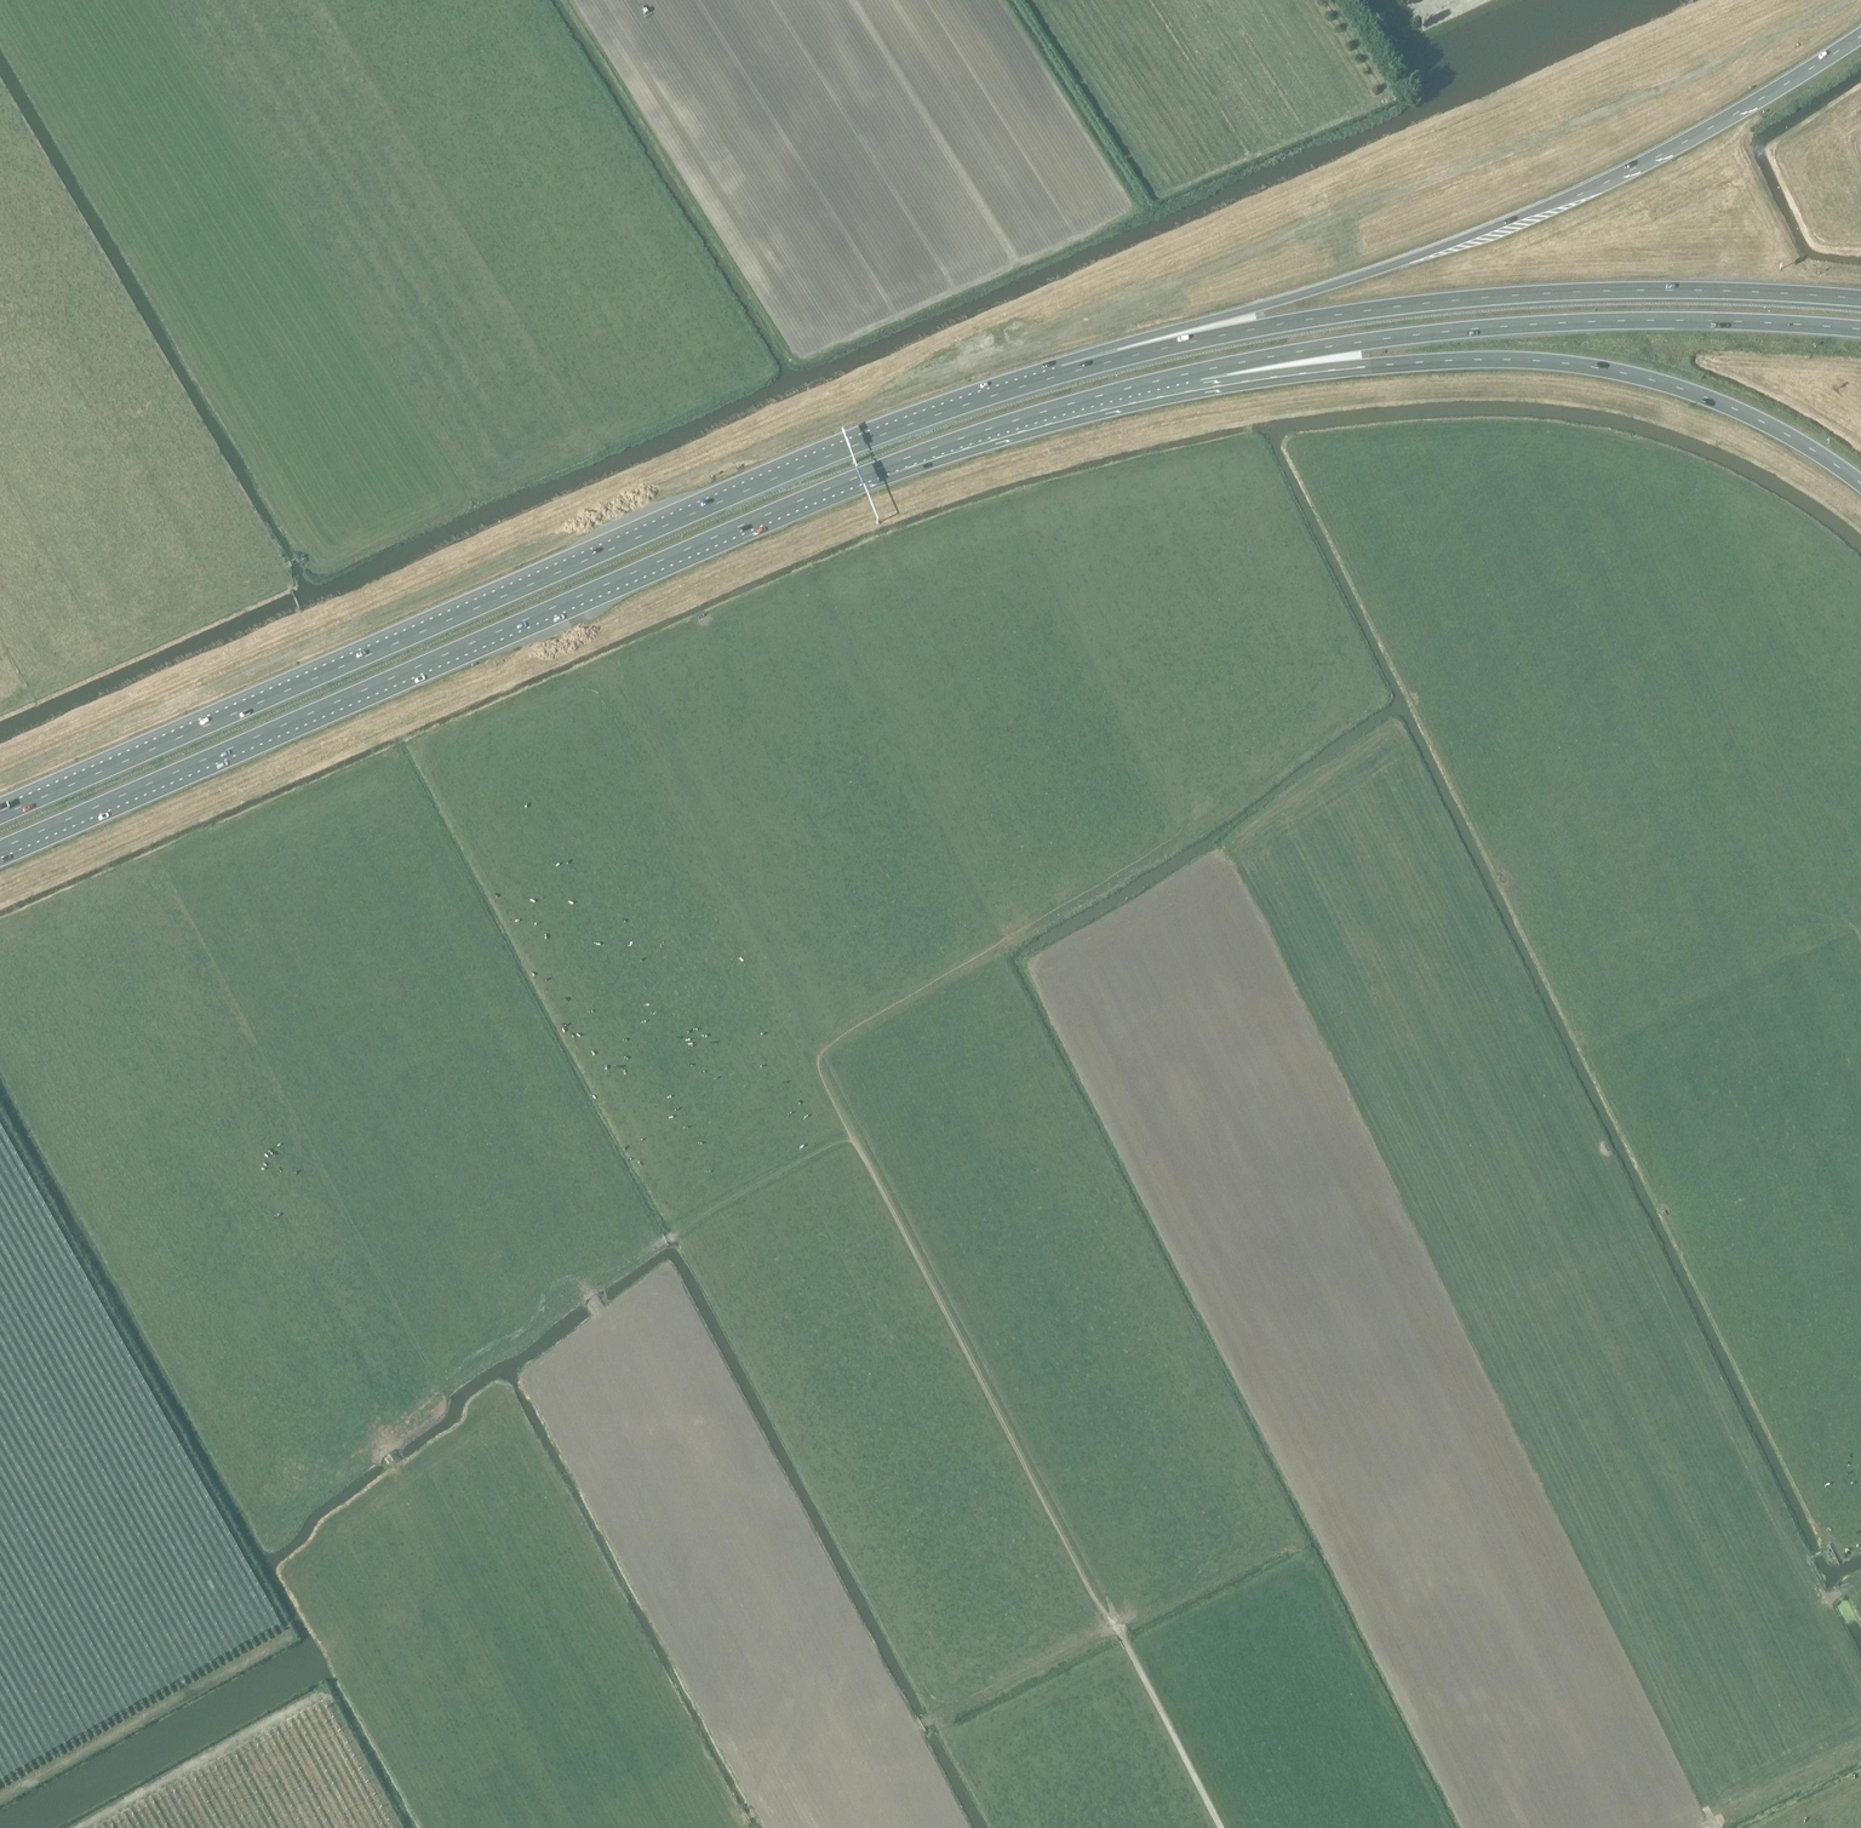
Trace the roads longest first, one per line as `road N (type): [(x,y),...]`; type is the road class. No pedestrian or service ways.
road 1 (trunk): [(0,849),(858,476),(1047,410),(1199,371)]
road 2 (trunk): [(1062,374),(766,481),(0,816)]
road 3 (trunk): [(1860,36),(1712,127),(1587,190),(1359,277),(1118,345),(1062,374)]
road 4 (trunk): [(1860,298),(1685,290),(1485,297),(1280,324),(1062,374)]
road 5 (trunk): [(1199,371),(1262,379),(1451,361),(1583,365),(1743,413),(1860,484)]
road 6 (trunk): [(1199,371),(1353,343),(1531,324),(1684,320),(1860,329)]
road 7 (track): [(1716,1827),(1466,1331)]
road 8 (track): [(1222,1827),(1123,1636)]

